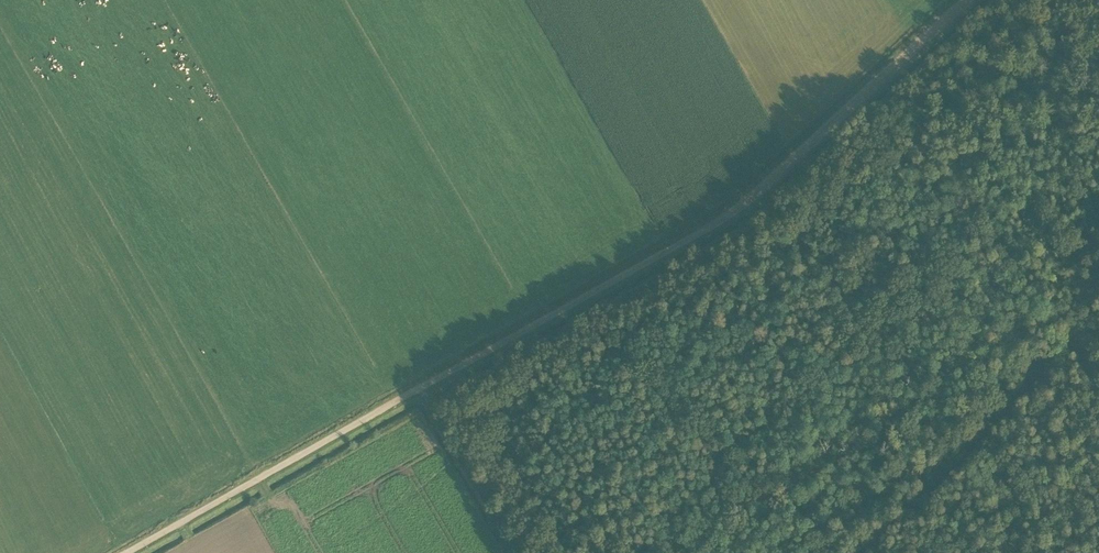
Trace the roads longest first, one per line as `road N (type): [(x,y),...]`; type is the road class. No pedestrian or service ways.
road 1 (track): [(963,0),(741,201),(416,390)]
road 2 (track): [(646,552),(843,364),(897,431)]
road 3 (track): [(416,390),(129,552)]
road 4 (track): [(416,390),(512,552)]
road 5 (track): [(936,475),(1059,346)]

